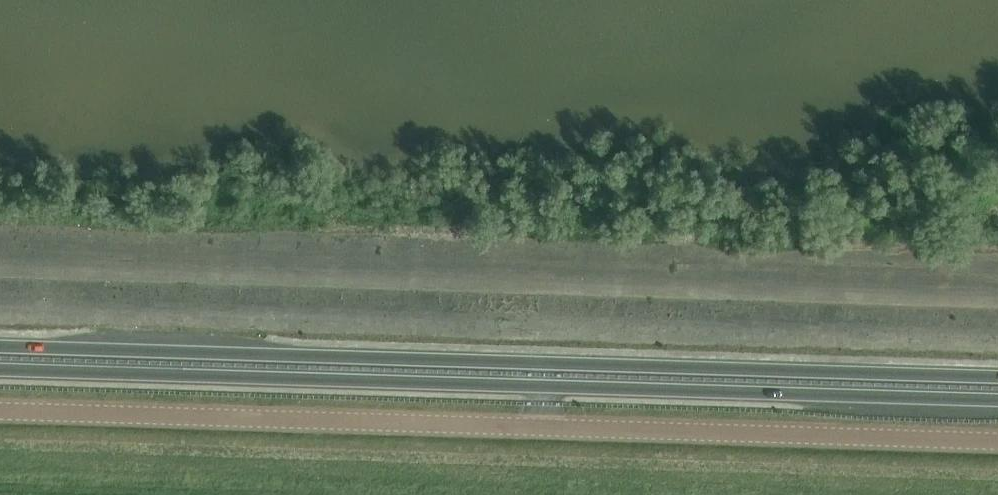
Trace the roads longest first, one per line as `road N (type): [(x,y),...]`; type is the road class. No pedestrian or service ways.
road 1 (trunk): [(0,370),(997,402)]
road 2 (trunk): [(997,383),(0,352)]
road 3 (tertiary): [(997,441),(0,411)]

